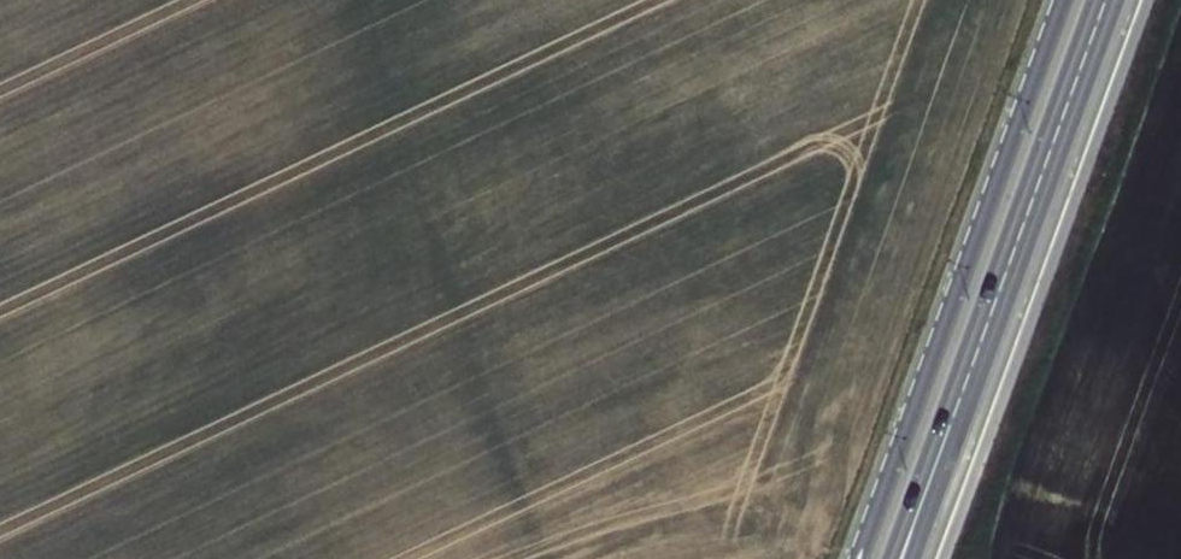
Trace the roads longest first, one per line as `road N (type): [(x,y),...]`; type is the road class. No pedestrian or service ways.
road 1 (secondary): [(902,556),(1105,0)]

